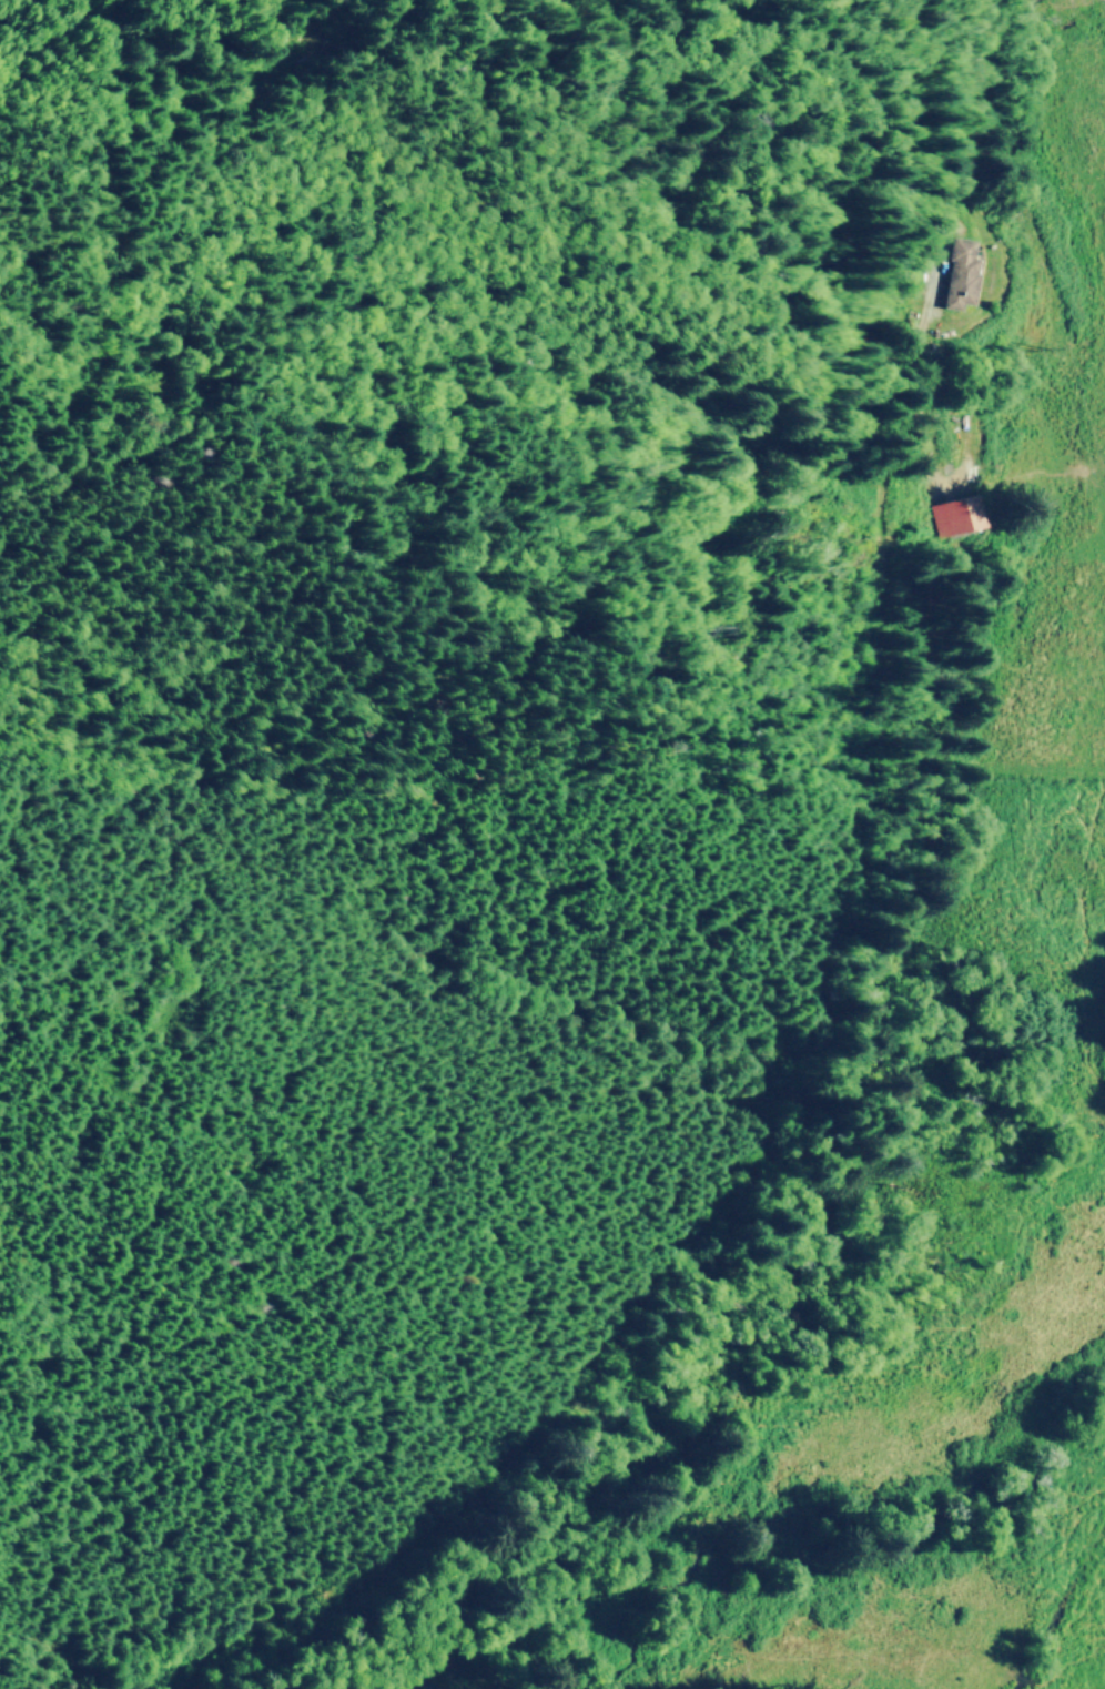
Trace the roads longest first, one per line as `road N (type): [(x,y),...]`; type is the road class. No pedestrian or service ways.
road 1 (track): [(0,522),(42,447),(164,409),(223,294),(222,180),(264,92)]

